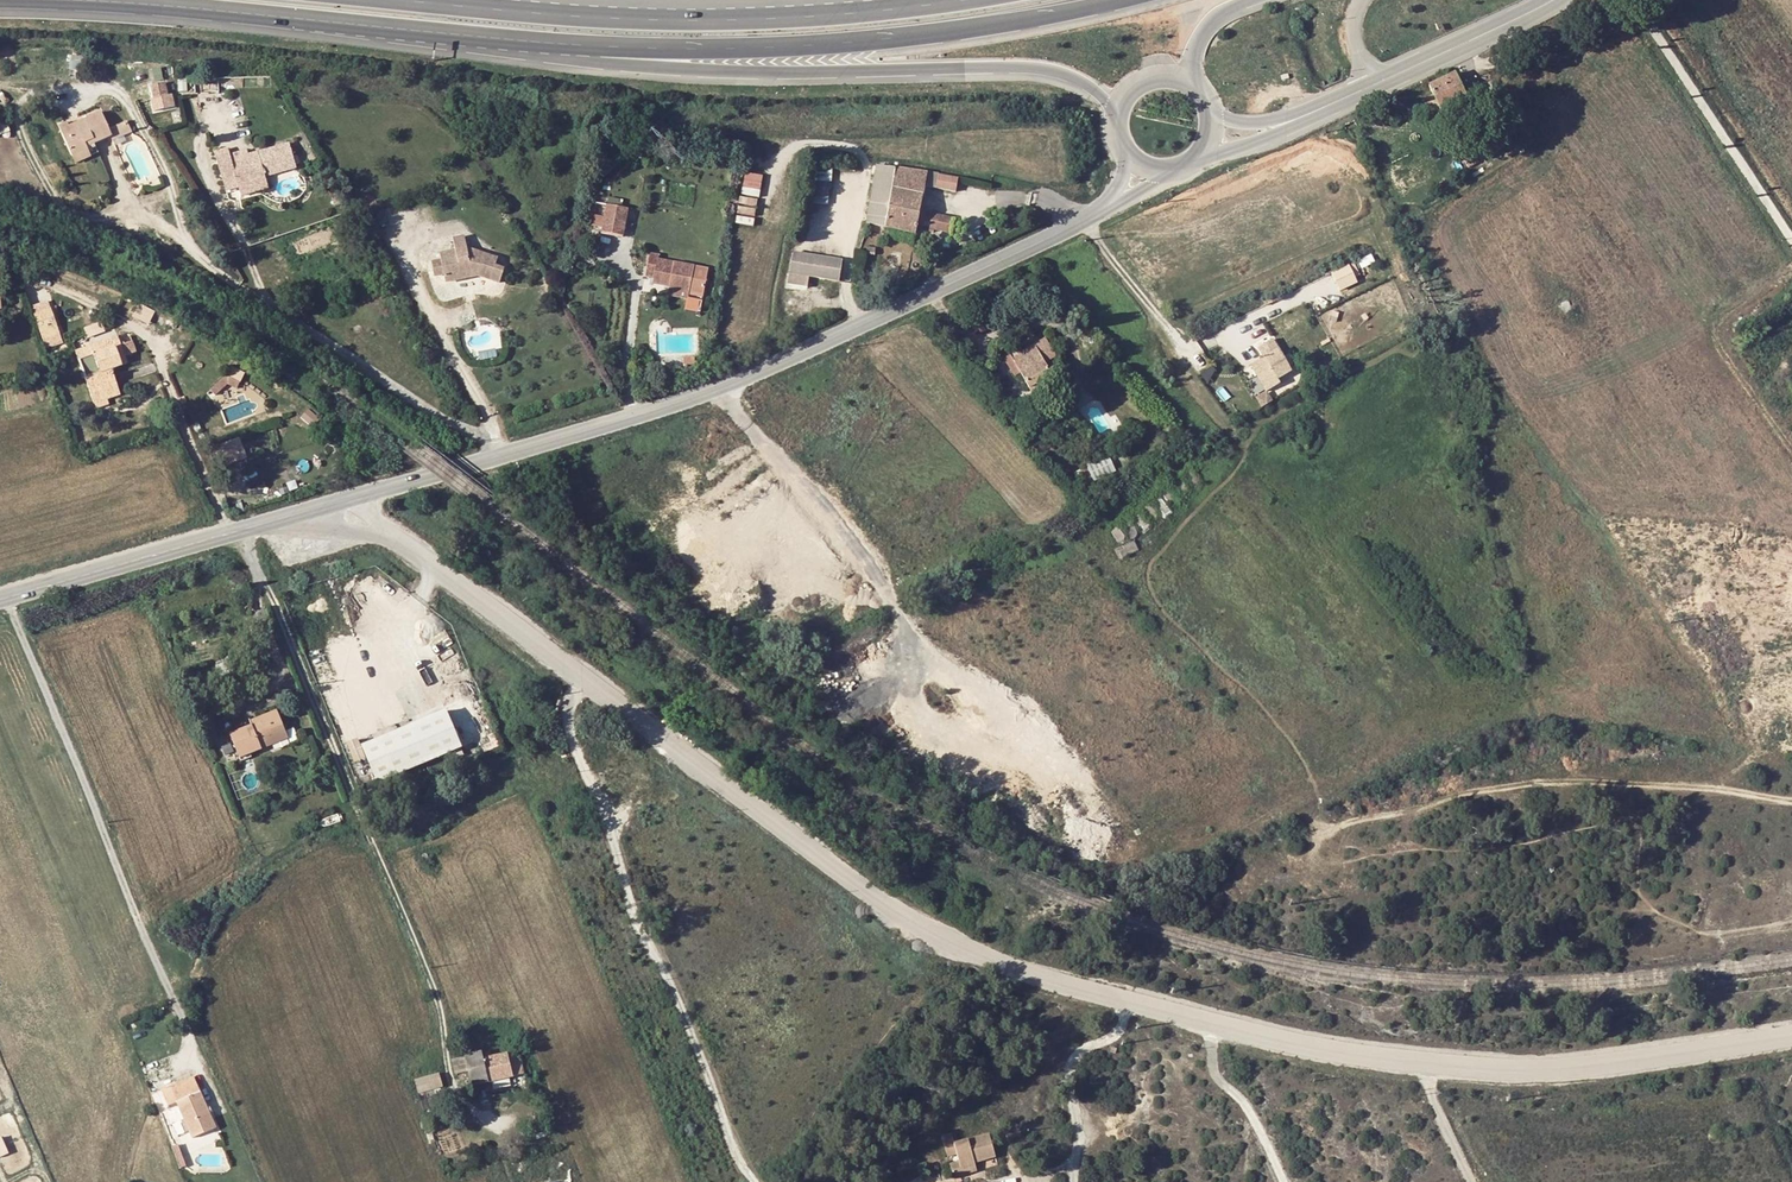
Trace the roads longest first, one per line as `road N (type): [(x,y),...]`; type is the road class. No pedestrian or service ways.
road 1 (secondary): [(1083,220),(727,384),(358,496)]
road 2 (trunk): [(371,27),(707,71),(1020,66),(1082,81),(1119,113)]
road 3 (trunk): [(371,27),(608,44),(820,44),(1123,0)]
road 4 (unclassified): [(1132,1001),(1354,1053),(1511,1068),(1608,1063),(1791,1034)]
road 5 (unclassified): [(587,681),(934,934),(1006,966),(1132,1001)]
road 6 (residential): [(756,1181),(633,907),(608,819),(573,737),(569,710),(587,681)]
road 7 (track): [(1286,858),(1311,854),(1327,834),(1360,818),(1533,782),(1791,799)]
road 8 (trunk): [(11,0),(371,27)]
road 9 (secondary): [(322,506),(0,599)]
road 10 (trunk): [(704,21),(389,0)]
road 11 (trunk): [(947,0),(704,21)]
road 12 (unclassified): [(393,539),(587,681)]
road 13 (residential): [(1132,1001),(1116,1034),(1075,1056),(1075,1181)]
road 14 (unclassified): [(1374,84),(1553,0)]
road 15 (trunk): [(846,0),(704,21)]

